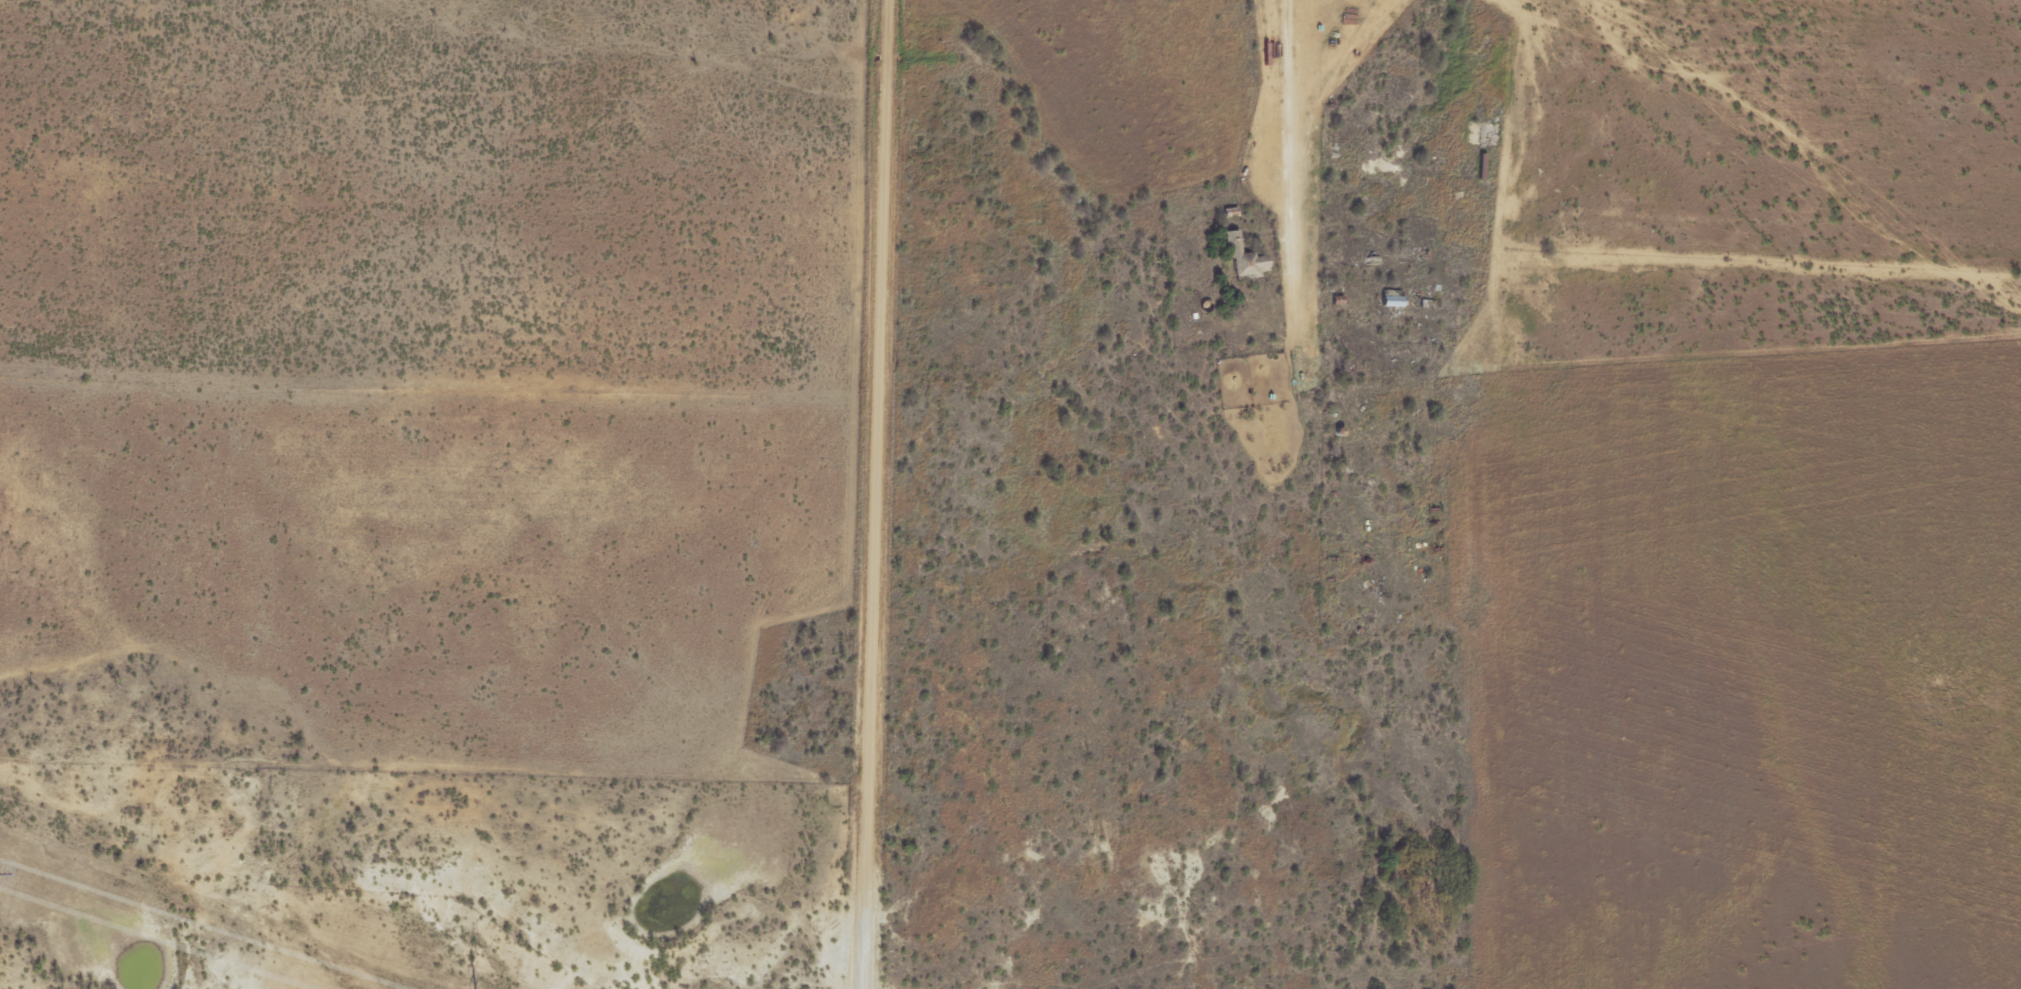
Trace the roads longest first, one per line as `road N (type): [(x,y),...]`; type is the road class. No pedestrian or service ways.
road 1 (residential): [(867,988),(891,0)]
road 2 (residential): [(1256,0),(1281,306)]

